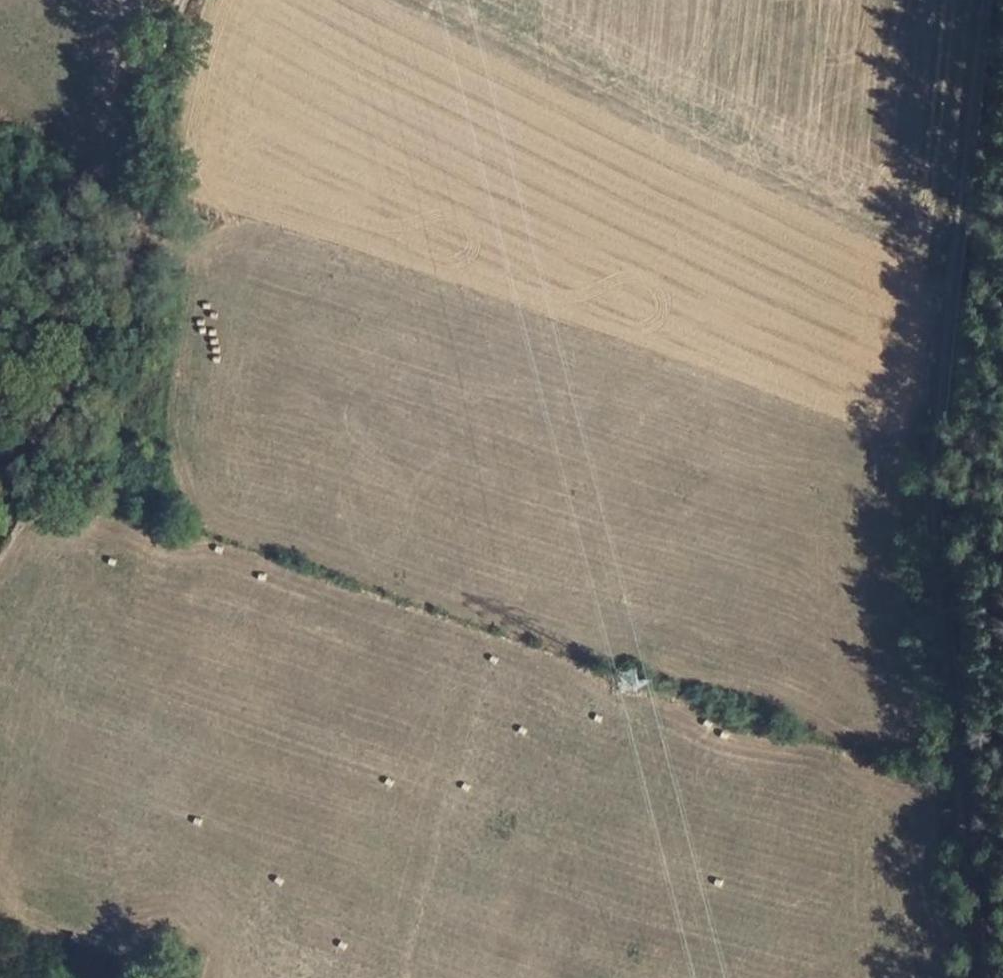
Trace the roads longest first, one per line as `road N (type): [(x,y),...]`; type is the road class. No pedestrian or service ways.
road 1 (track): [(973,977),(928,501),(980,0)]
road 2 (track): [(189,0),(172,50),(136,280),(114,328),(0,473)]

